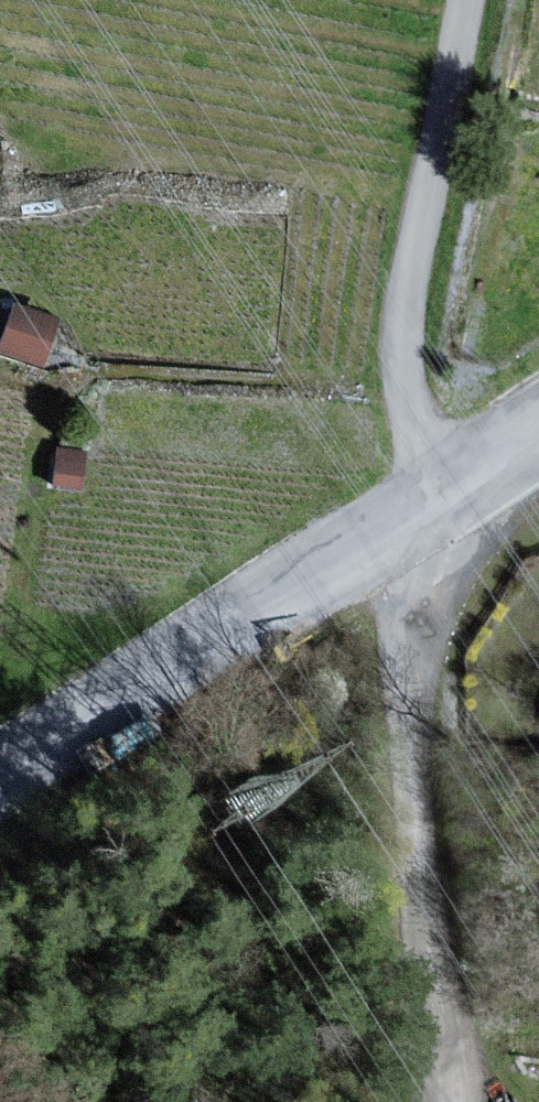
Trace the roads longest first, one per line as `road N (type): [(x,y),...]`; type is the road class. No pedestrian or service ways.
road 1 (residential): [(412,512),(407,723),(447,1101)]
road 2 (residential): [(466,0),(402,337),(408,407),(446,489)]
road 3 (residential): [(0,781),(412,512)]

